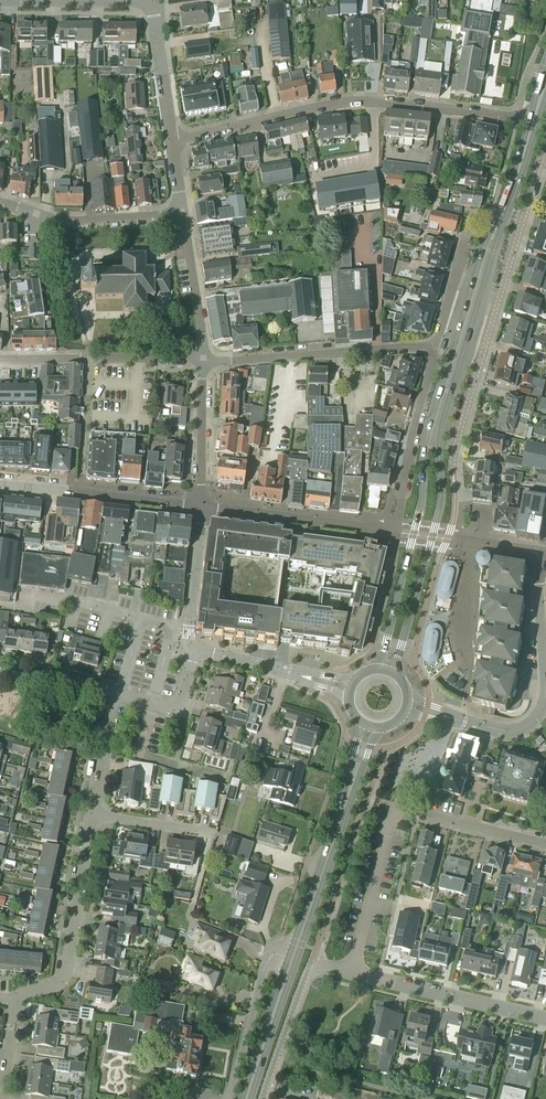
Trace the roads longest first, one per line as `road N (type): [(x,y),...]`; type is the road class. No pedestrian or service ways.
road 1 (primary): [(395,674),(441,506),(443,422),(492,238)]
road 2 (primary): [(492,238),(475,269),(425,444),(421,507),(381,669)]
road 3 (residential): [(203,507),(392,531),(432,346)]
road 4 (residential): [(535,122),(336,103),(173,140)]
road 5 (residential): [(452,460),(545,144)]
road 6 (residential): [(464,722),(510,732),(541,710),(545,553)]
road 7 (residential): [(432,346),(200,361)]
road 8 (primary): [(298,944),(371,728)]
road 9 (residential): [(203,507),(0,484)]
road 10 (residential): [(200,361),(0,355)]
road 11 (residential): [(545,1018),(351,972)]
road 12 (residential): [(0,203),(68,224),(182,217)]
road 13 (residential): [(49,988),(69,963),(91,813)]
road 14 (residential): [(229,1098),(269,954),(280,943),(298,944)]
road 15 (residential): [(394,813),(351,972)]
road 16 (primary): [(247,1098),(298,944)]
road 17 (residential): [(394,813),(545,845)]
road 18 (residential): [(203,507),(200,361)]
road 19 (residential): [(203,507),(193,652)]
road 20 (residential): [(200,361),(182,217)]
road 21 (residential): [(173,140),(143,0)]
road 22 (unclassified): [(265,1098),(311,963)]
road 23 (primary): [(492,238),(535,122)]
road 24 (residential): [(91,813),(119,694)]
road 25 (residential): [(210,835),(91,813)]
road 26 (residential): [(119,694),(0,676)]

